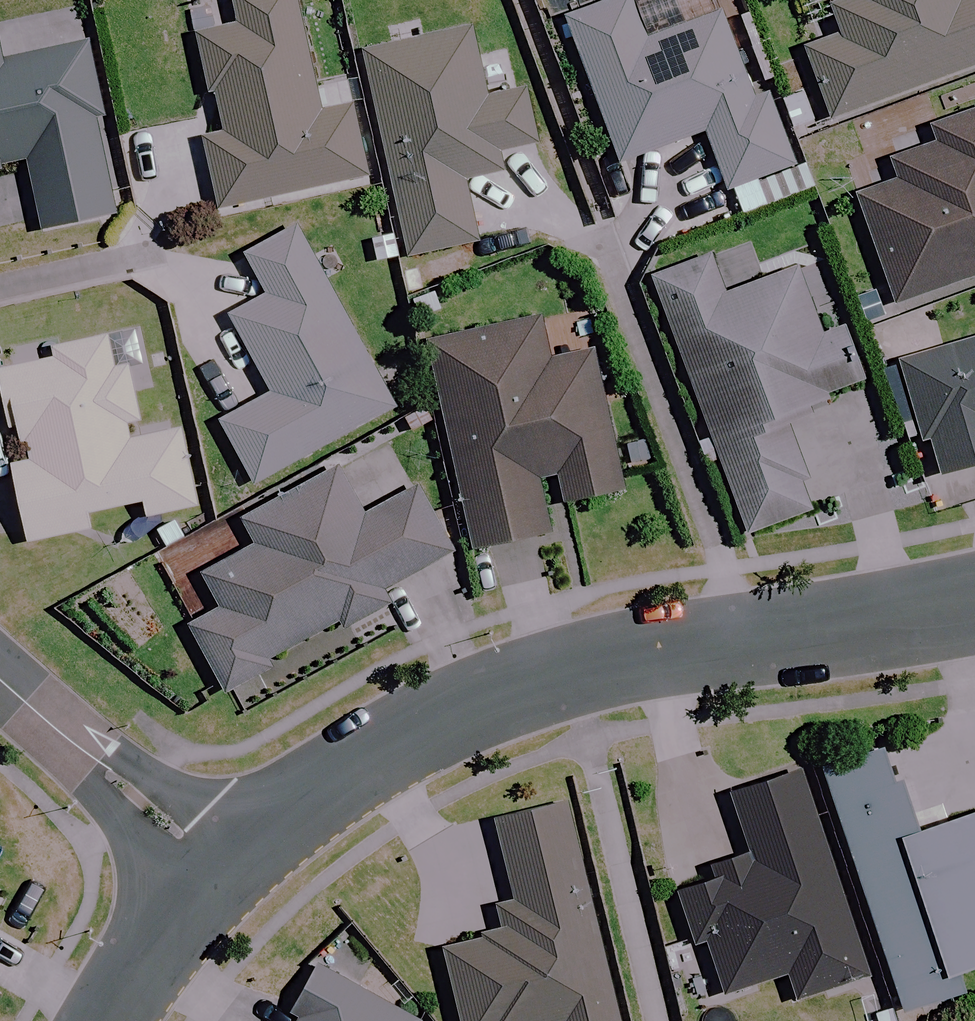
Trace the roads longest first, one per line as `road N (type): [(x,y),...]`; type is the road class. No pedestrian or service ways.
road 1 (residential): [(974,601),(738,634),(440,707),(325,770),(213,866)]
road 2 (residential): [(0,690),(213,866)]
road 3 (residential): [(213,866),(106,1020)]

